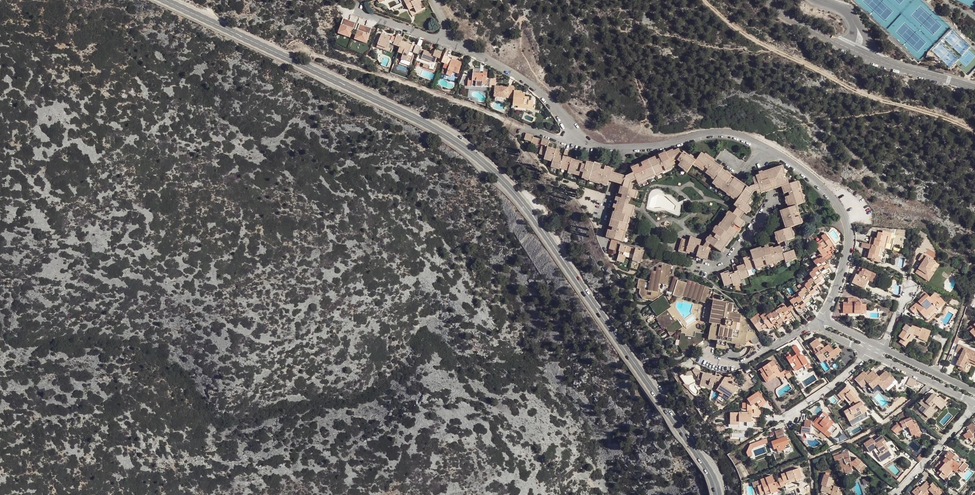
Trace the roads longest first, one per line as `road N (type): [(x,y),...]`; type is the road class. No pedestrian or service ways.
road 1 (primary): [(717,494),(674,418),(499,171),(414,117),(165,0)]
road 2 (track): [(974,130),(855,90),(748,36),(705,0)]
road 3 (residential): [(767,0),(875,60),(974,88)]
road 4 (residential): [(822,319),(849,244),(846,222),(826,190),(763,145)]
road 5 (residential): [(573,142),(555,105),(451,41)]
road 6 (residential): [(763,145),(712,134),(621,148)]
road 7 (residential): [(756,157),(769,204),(724,265),(707,269)]
road 8 (residential): [(893,494),(974,406)]

